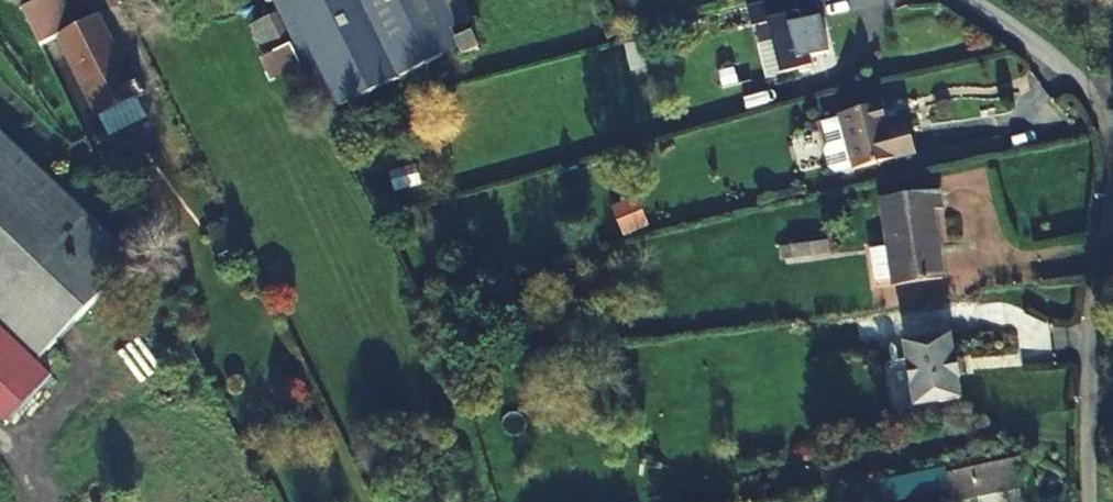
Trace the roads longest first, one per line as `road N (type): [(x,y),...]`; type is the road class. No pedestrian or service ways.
road 1 (residential): [(1088,501),(1112,172),(1107,116),(1084,80),(965,0)]

